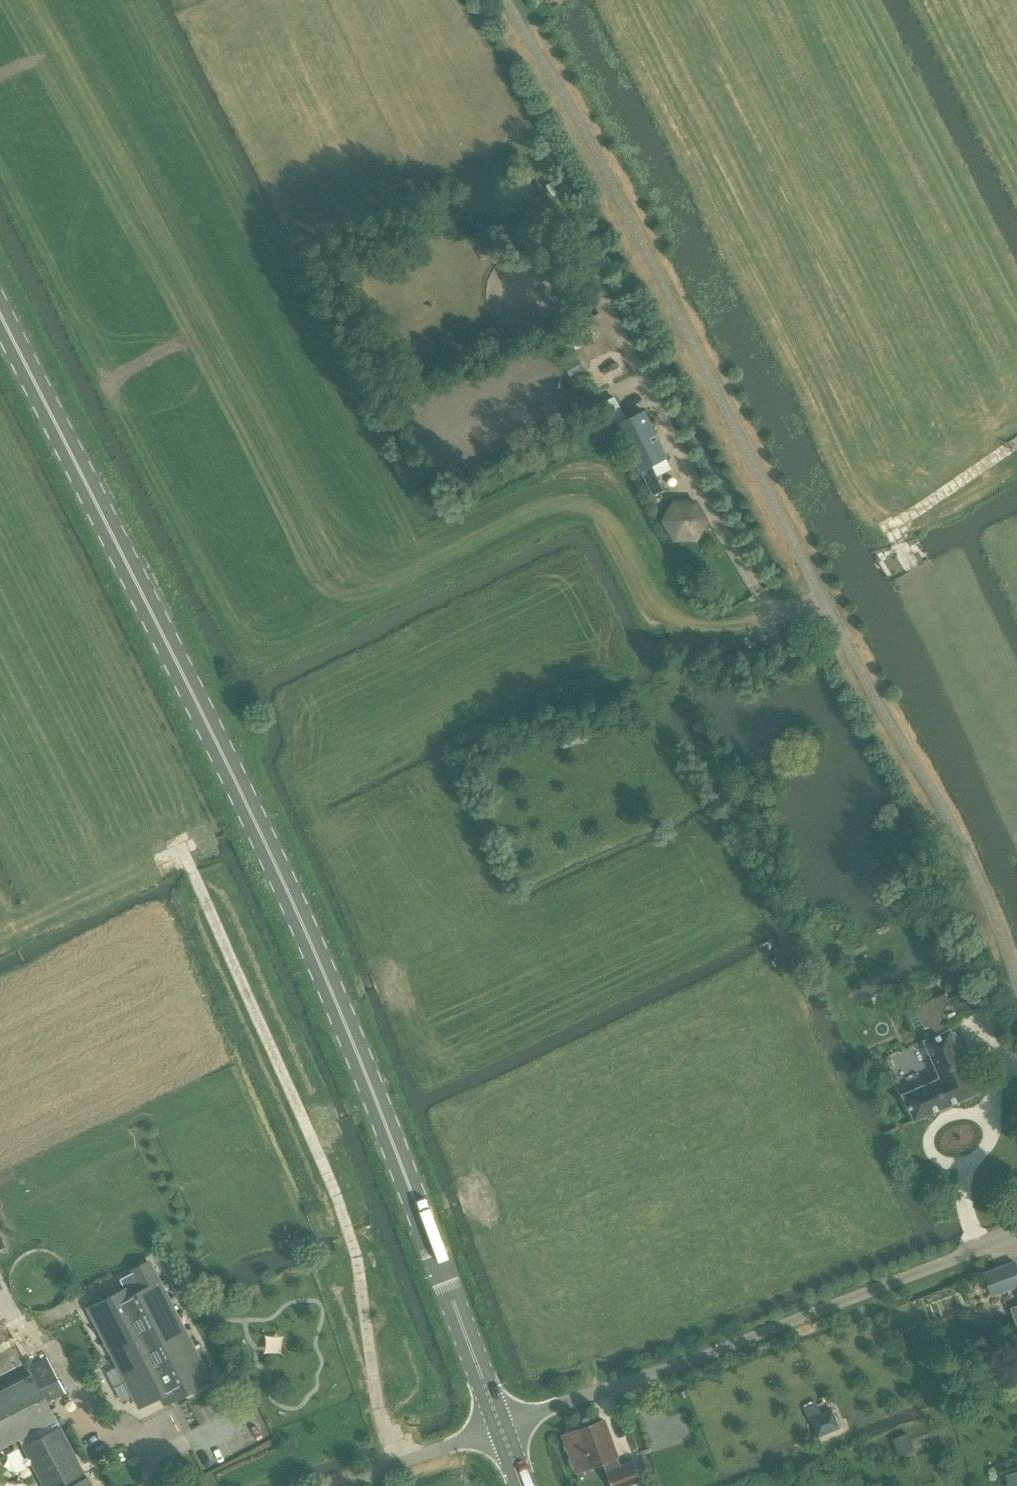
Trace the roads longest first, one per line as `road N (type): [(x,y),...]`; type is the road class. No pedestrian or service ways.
road 1 (primary): [(500,1426),(268,849),(0,316)]
road 2 (unclassified): [(507,0),(863,682),(939,808),(994,920),(1016,993)]
road 3 (track): [(188,851),(357,1246),(385,1431),(399,1464)]
road 4 (unclassified): [(500,1426),(1016,1236)]
road 5 (unclassified): [(340,1485),(500,1426)]

